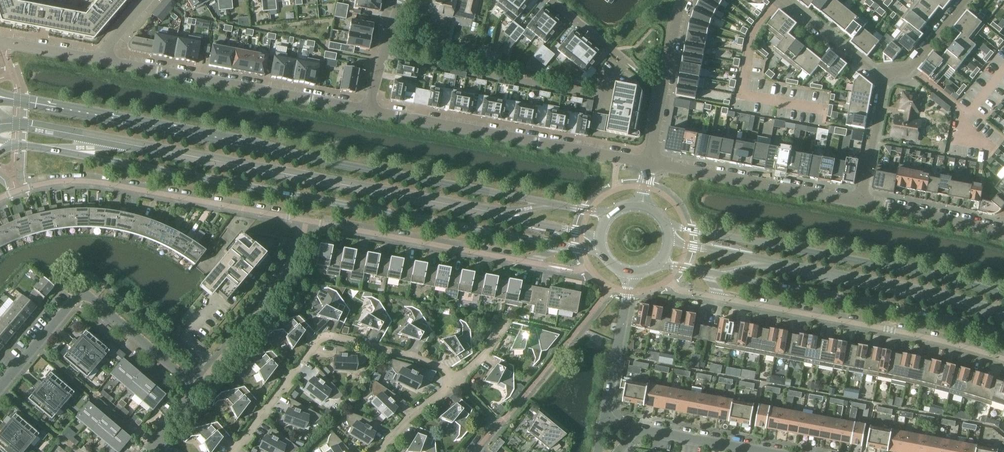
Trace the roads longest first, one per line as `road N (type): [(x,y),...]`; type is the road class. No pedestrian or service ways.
road 1 (secondary): [(610,214),(0,99)]
road 2 (secondary): [(1,149),(56,150),(561,245)]
road 3 (secondary): [(1003,295),(667,226)]
road 4 (residential): [(154,441),(192,394),(73,292),(0,379)]
road 5 (residential): [(0,197),(53,181),(90,181),(311,223)]
road 6 (secondary): [(705,273),(916,311),(1003,336)]
road 7 (residential): [(719,298),(1003,358)]
road 8 (residential): [(648,163),(367,111)]
road 9 (residential): [(231,451),(319,340),(334,336),(425,360),(454,377)]
road 10 (residential): [(100,61),(367,111)]
road 11 (residential): [(311,223),(530,262),(561,245)]
road 12 (residential): [(648,163),(862,203)]
road 13 (residential): [(197,387),(311,223)]
road 14 (residential): [(631,273),(607,420)]
road 15 (residential): [(862,203),(1003,235)]
road 16 (residential): [(781,0),(885,85)]
road 17 (residential): [(885,85),(862,203)]

